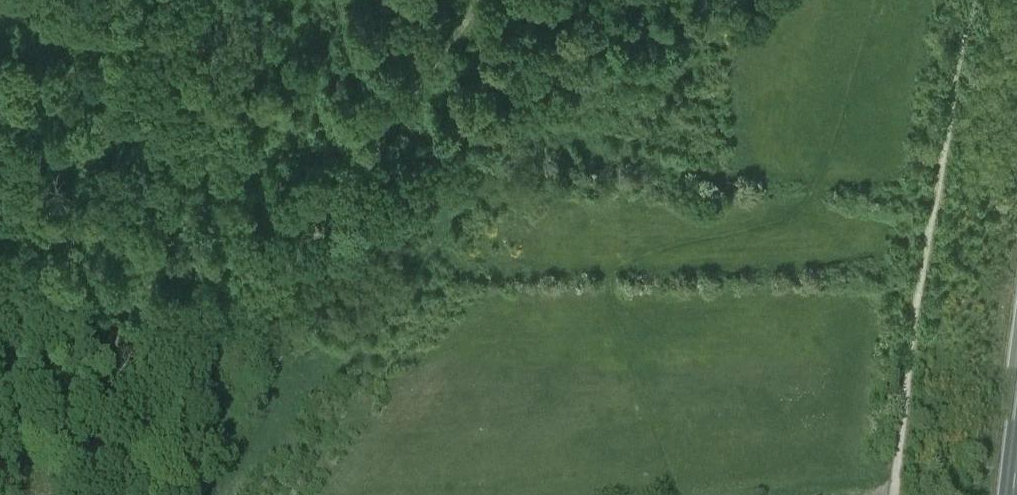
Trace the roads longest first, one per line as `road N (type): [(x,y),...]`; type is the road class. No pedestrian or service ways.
road 1 (track): [(127,494),(130,457),(251,262),(478,0)]

